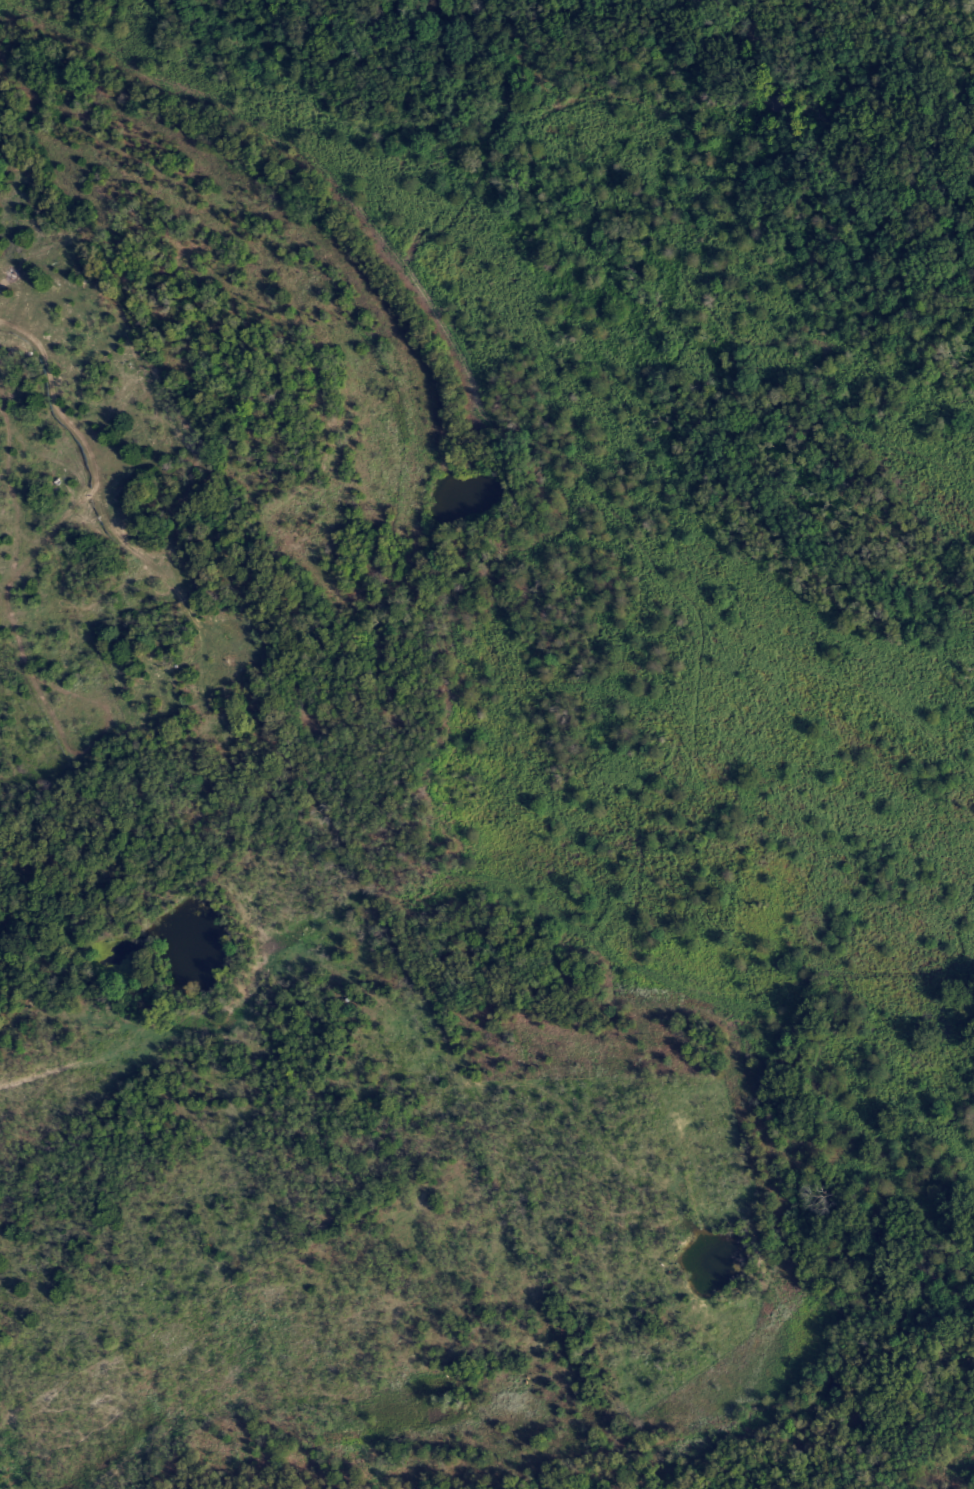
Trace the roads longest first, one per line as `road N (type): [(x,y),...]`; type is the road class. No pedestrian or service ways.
road 1 (residential): [(973,107),(835,47),(764,0)]

